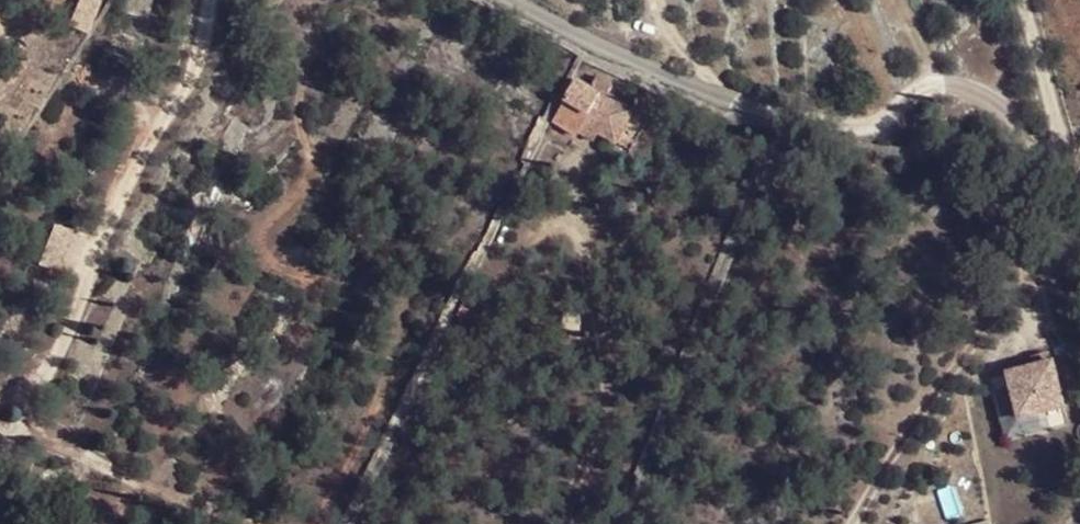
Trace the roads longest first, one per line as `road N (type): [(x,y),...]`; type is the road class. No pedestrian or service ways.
road 1 (unclassified): [(1068,175),(1010,113),(973,89),(942,84),(917,92),(872,125),(814,124),(589,42),(511,0)]
road 2 (unclassified): [(1068,175),(1048,230),(854,523)]
road 3 (unclassified): [(1024,0),(1068,175)]

